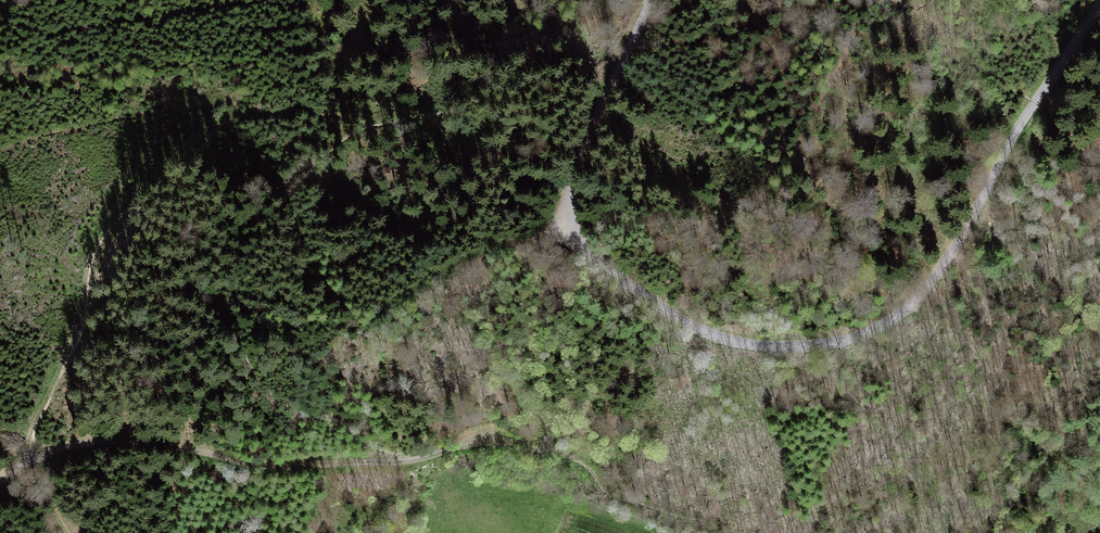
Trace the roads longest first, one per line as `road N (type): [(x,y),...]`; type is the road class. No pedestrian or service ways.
road 1 (track): [(1099,5),(1037,99),(948,260),(914,302),(875,329),(789,346),(716,335),(597,262),(566,231)]
road 2 (track): [(404,461),(265,464),(115,443),(46,456),(0,480)]
road 3 (track): [(566,231),(571,184),(647,0)]
road 4 (track): [(591,469),(496,444),(404,461)]

